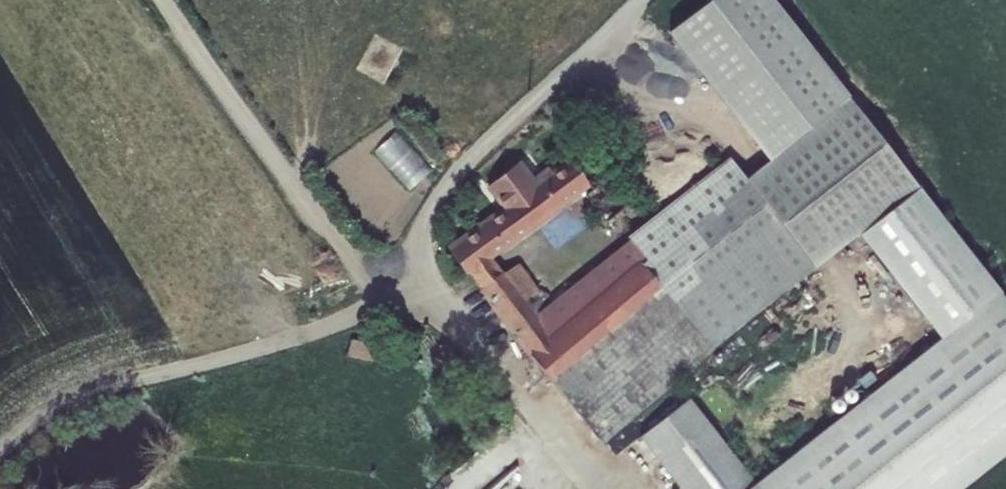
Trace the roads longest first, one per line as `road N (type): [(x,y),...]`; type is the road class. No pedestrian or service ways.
road 1 (track): [(163,0),(306,200),(387,292),(312,333),(83,398),(0,453)]
road 2 (unclassified): [(387,292),(452,175),(639,0)]

